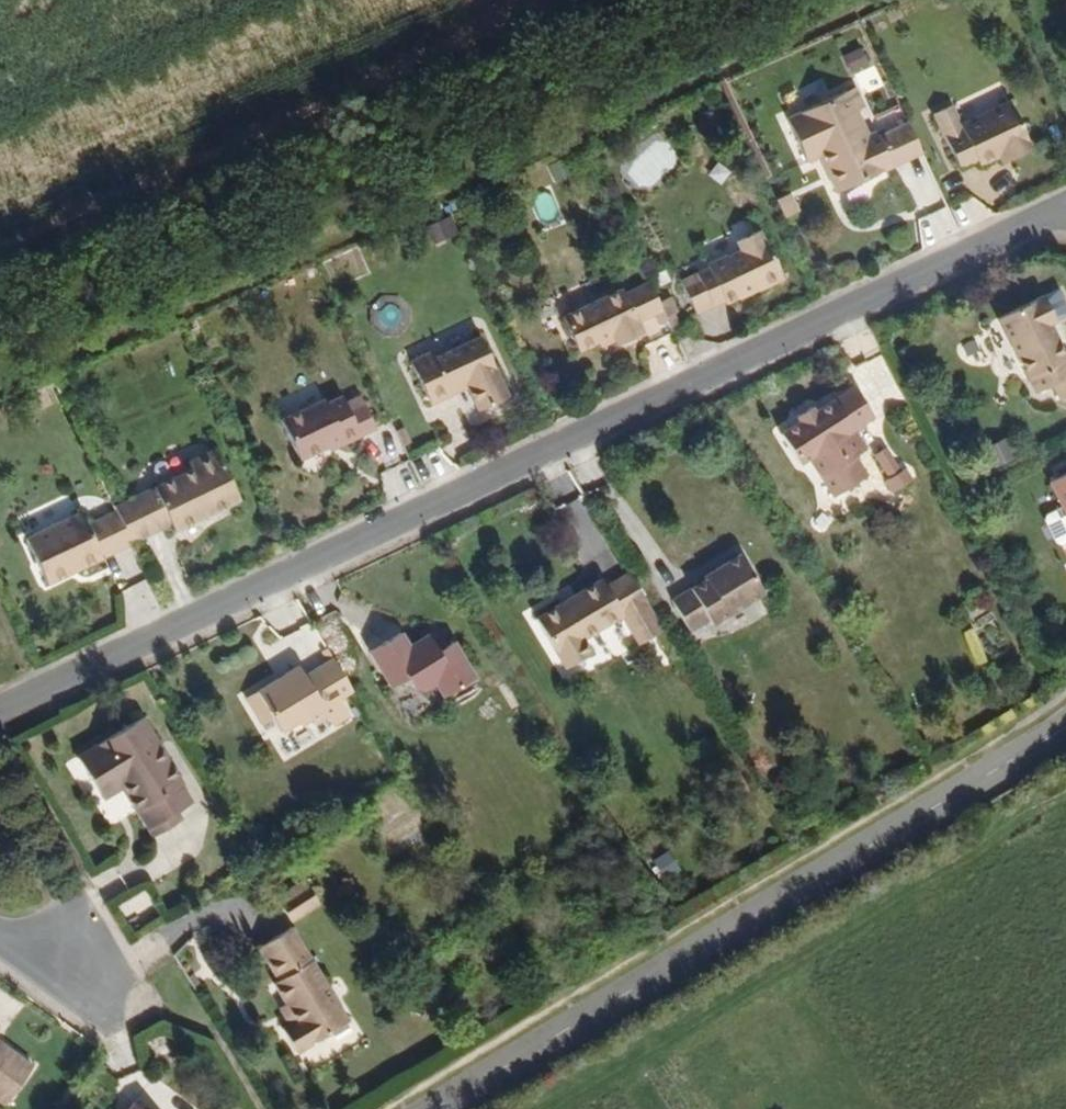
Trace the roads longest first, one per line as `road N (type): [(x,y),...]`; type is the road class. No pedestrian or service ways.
road 1 (residential): [(0,713),(1065,215)]
road 2 (secondary): [(423,1108),(1065,719)]
road 3 (residential): [(0,936),(109,1011)]

